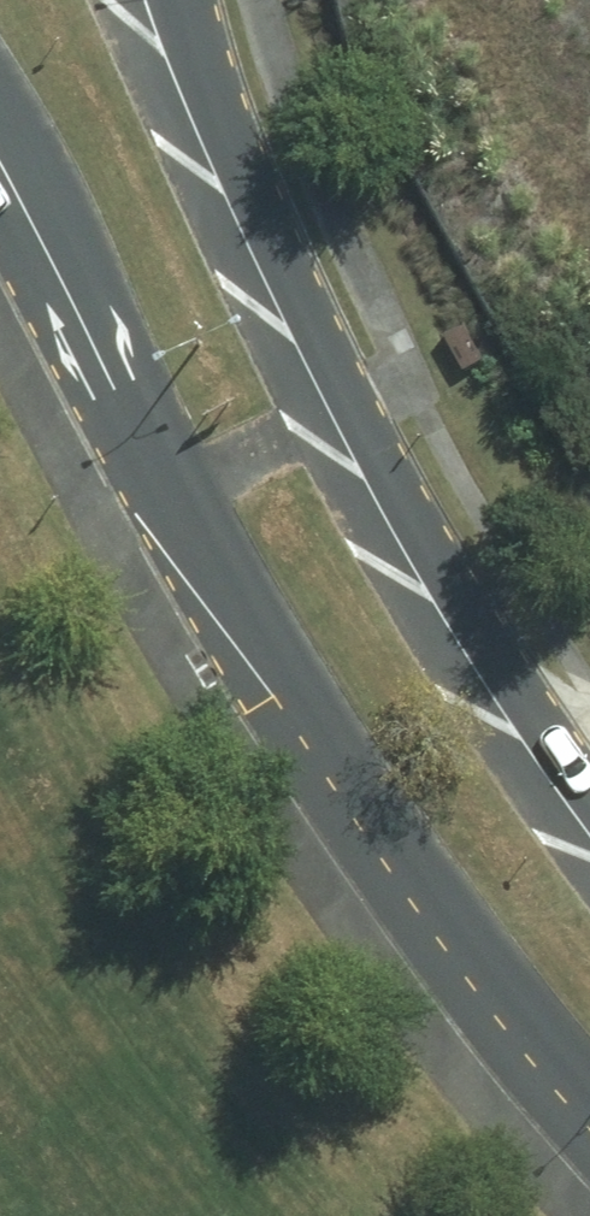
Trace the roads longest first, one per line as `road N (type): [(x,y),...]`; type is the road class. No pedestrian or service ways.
road 1 (secondary): [(589,1110),(402,872),(268,669),(131,416),(0,141)]
road 2 (secondary): [(183,0),(210,78),(397,506),(481,655),(589,816)]

